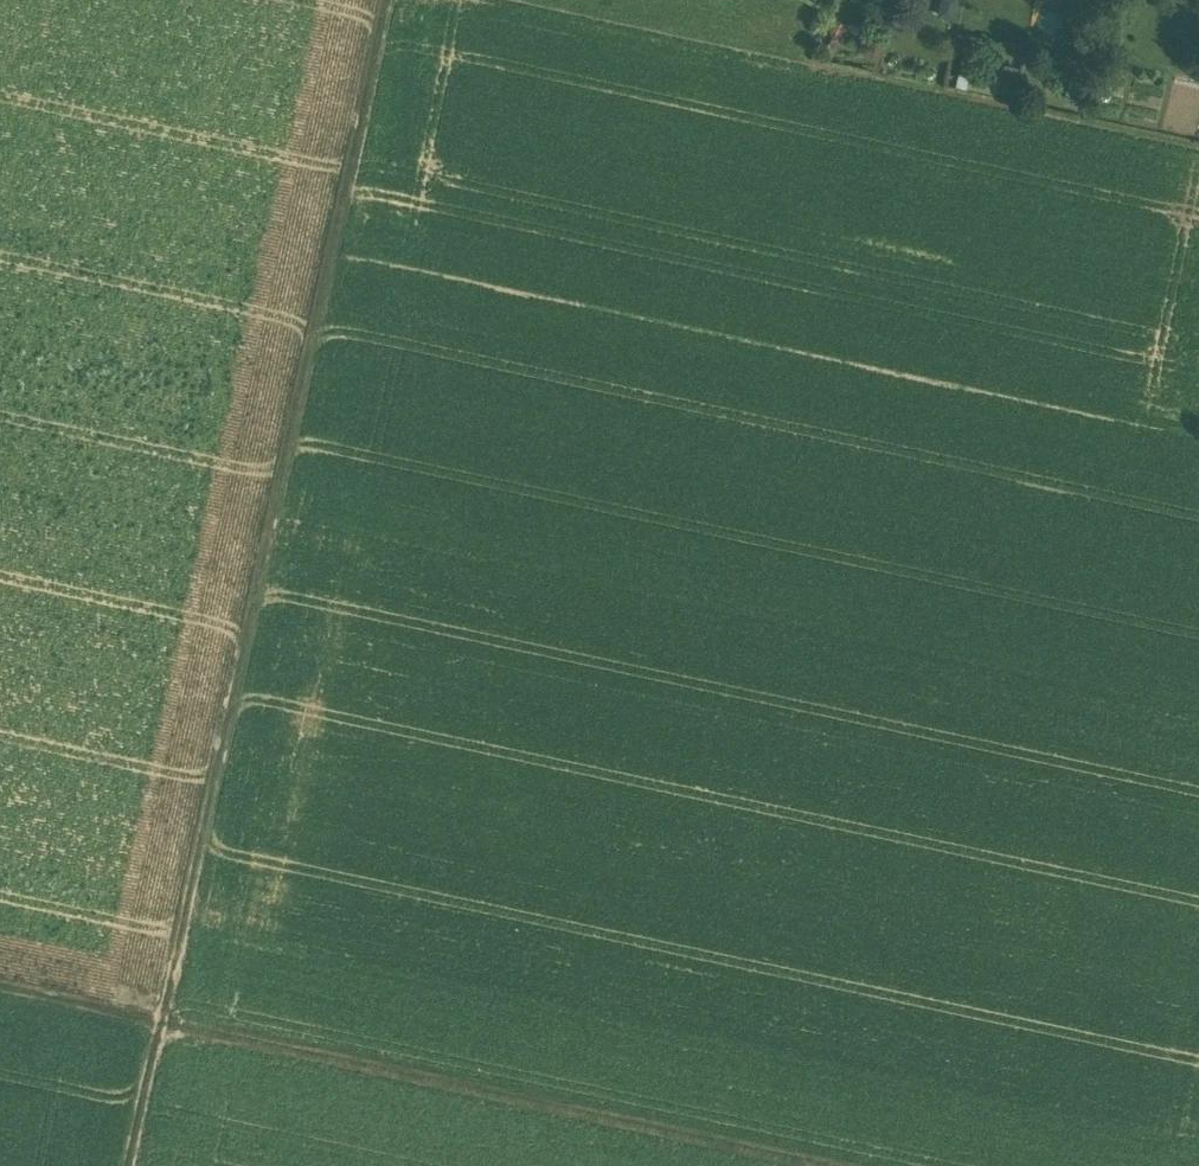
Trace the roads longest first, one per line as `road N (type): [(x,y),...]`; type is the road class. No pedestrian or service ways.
road 1 (track): [(387,0),(132,1165)]
road 2 (track): [(831,1165),(0,985)]

